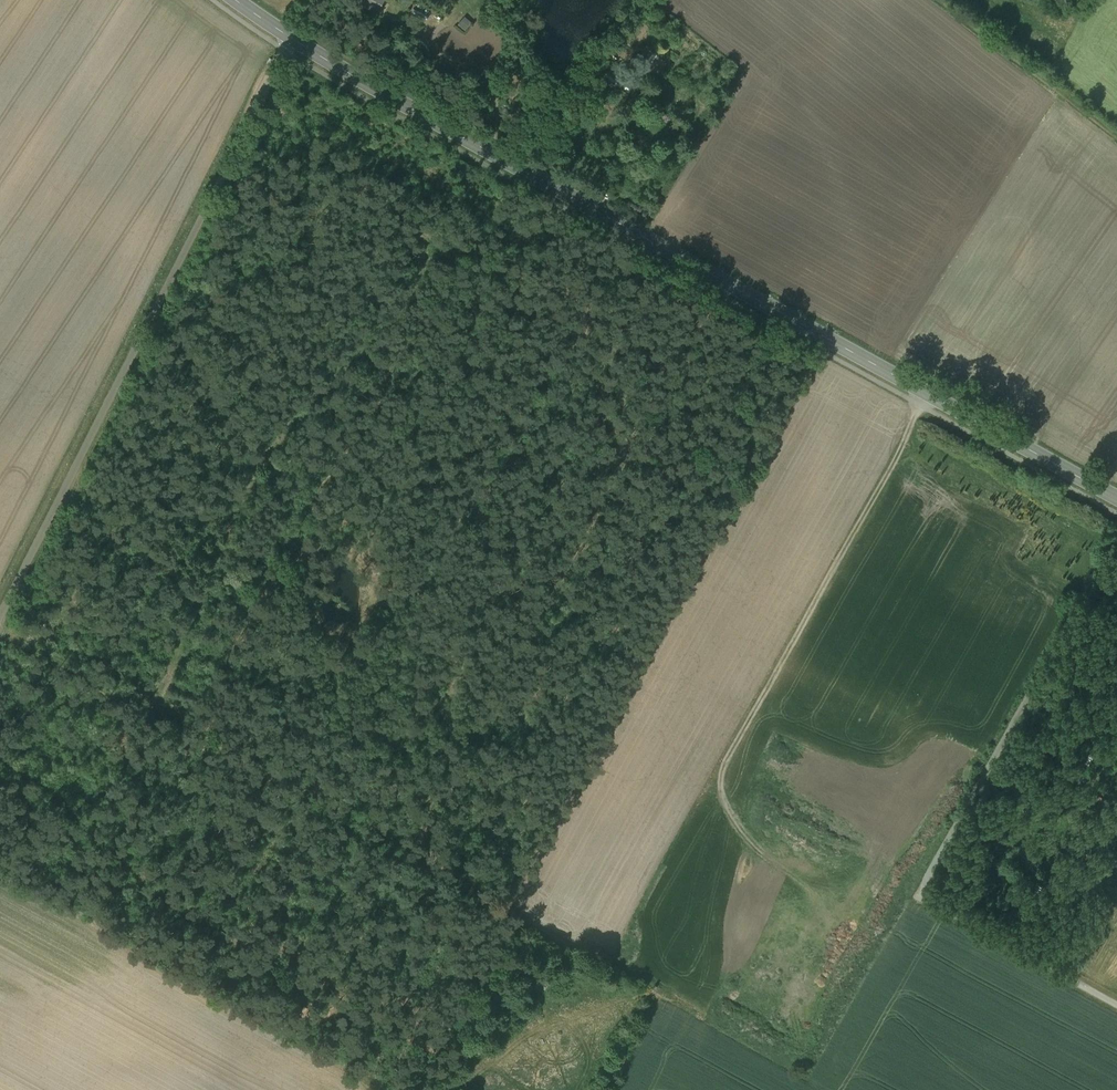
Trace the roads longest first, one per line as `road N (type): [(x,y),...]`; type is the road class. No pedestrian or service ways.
road 1 (tertiary): [(296,40),(1116,500)]
road 2 (unclassified): [(296,40),(0,623)]
road 3 (residential): [(1116,1001),(938,903),(924,884),(1116,543)]

